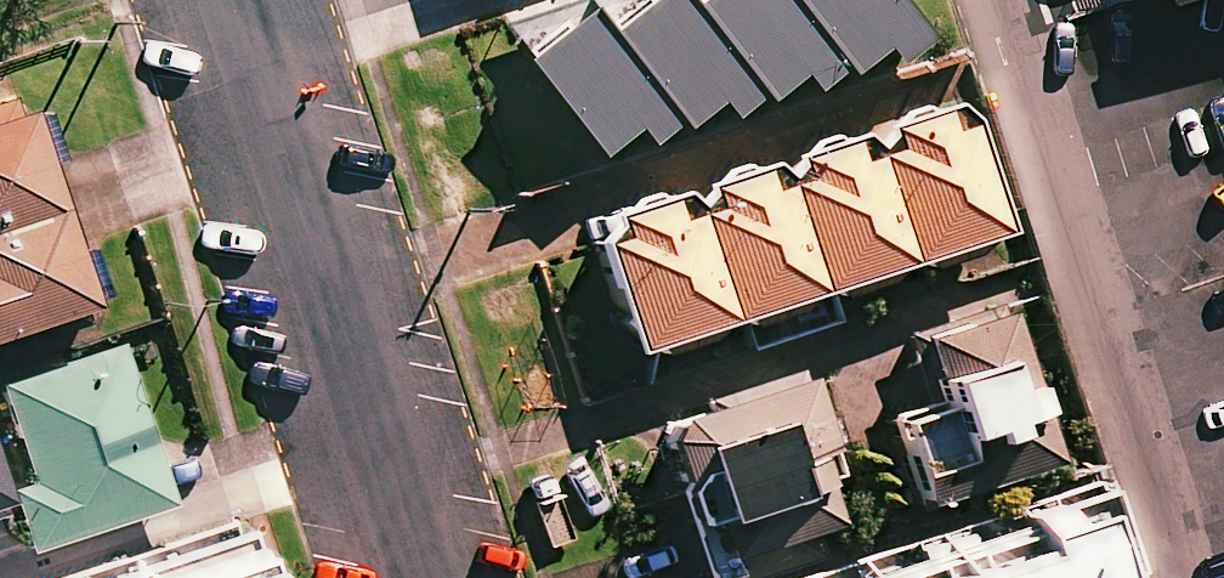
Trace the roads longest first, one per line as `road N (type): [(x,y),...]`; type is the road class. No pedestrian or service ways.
road 1 (residential): [(239,0),(429,577)]

